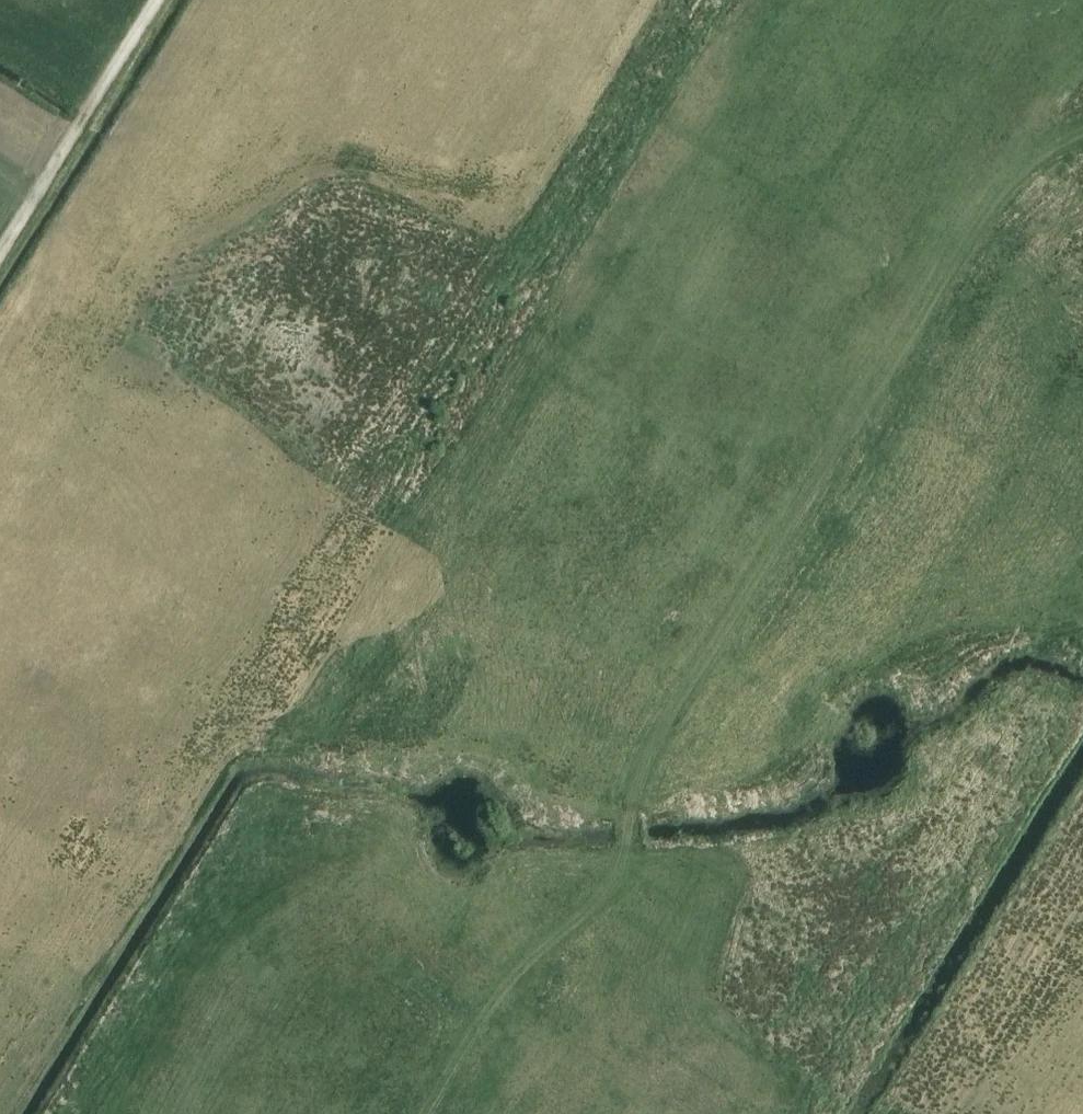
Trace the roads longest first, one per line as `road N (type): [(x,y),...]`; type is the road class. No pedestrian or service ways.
road 1 (track): [(418,1113),(493,988),(530,952),(568,931),(619,875),(645,764),(672,706),(996,195),(1027,163),(1082,135)]
road 2 (track): [(156,0),(0,252)]

